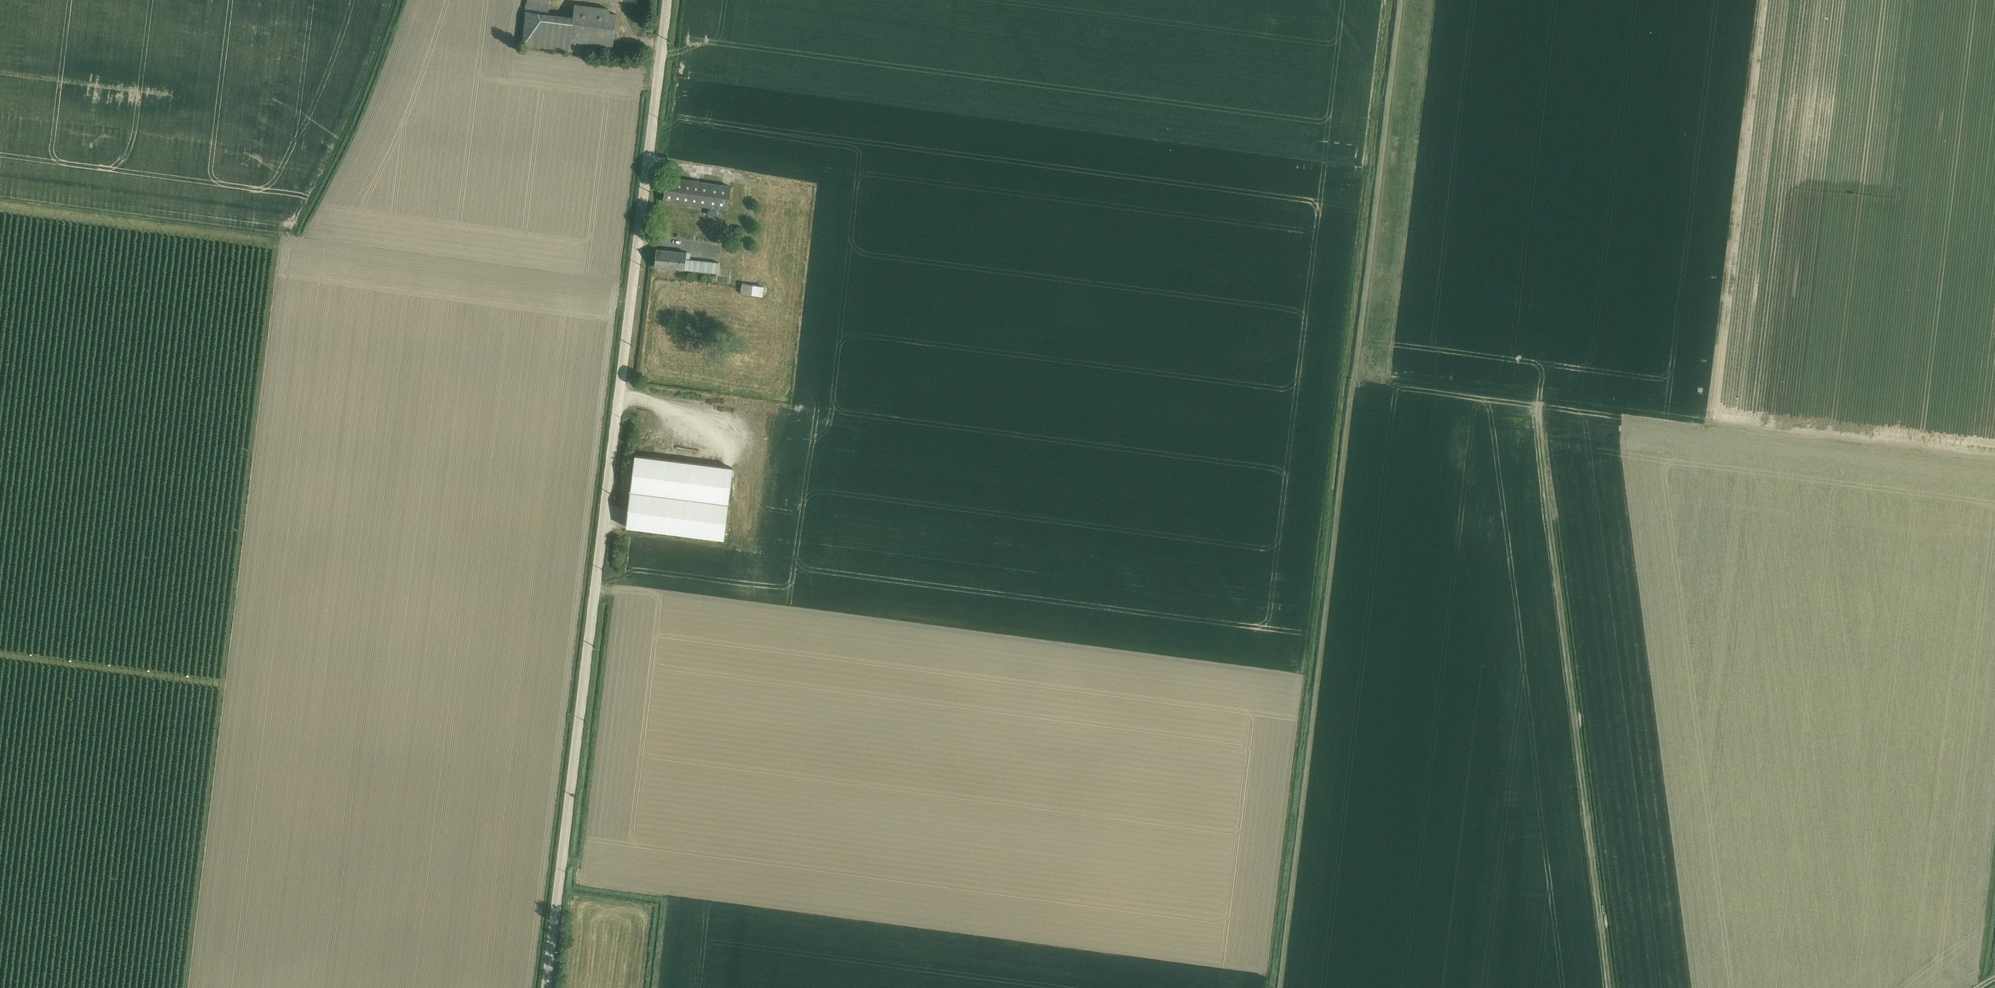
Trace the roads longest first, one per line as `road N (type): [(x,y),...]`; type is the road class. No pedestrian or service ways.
road 1 (unclassified): [(668,0),(546,987)]

